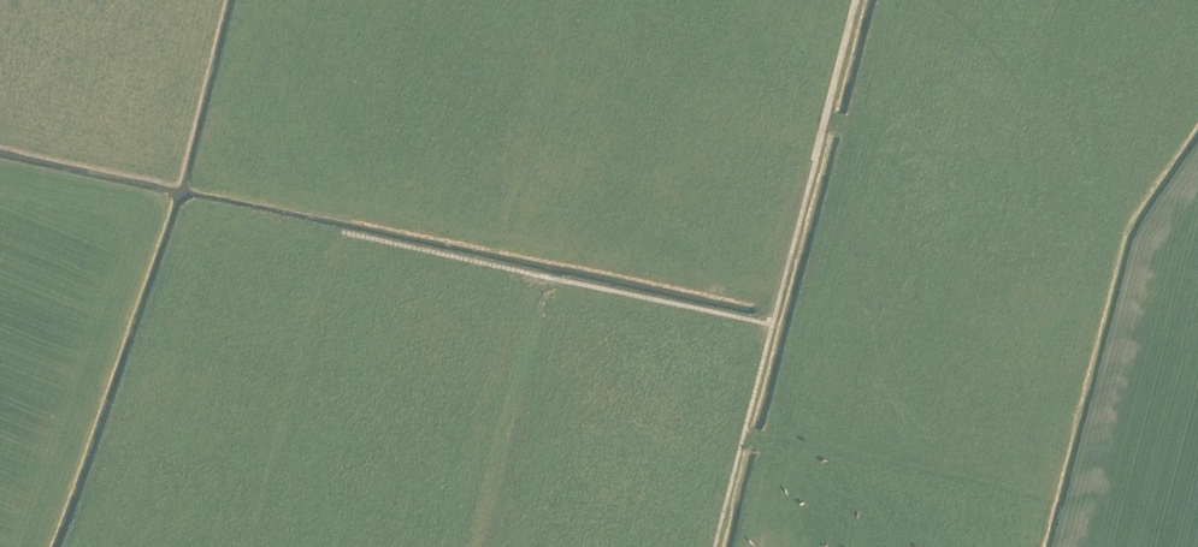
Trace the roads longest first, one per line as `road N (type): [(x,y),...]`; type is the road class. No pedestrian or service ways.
road 1 (track): [(855,0),(814,160)]

